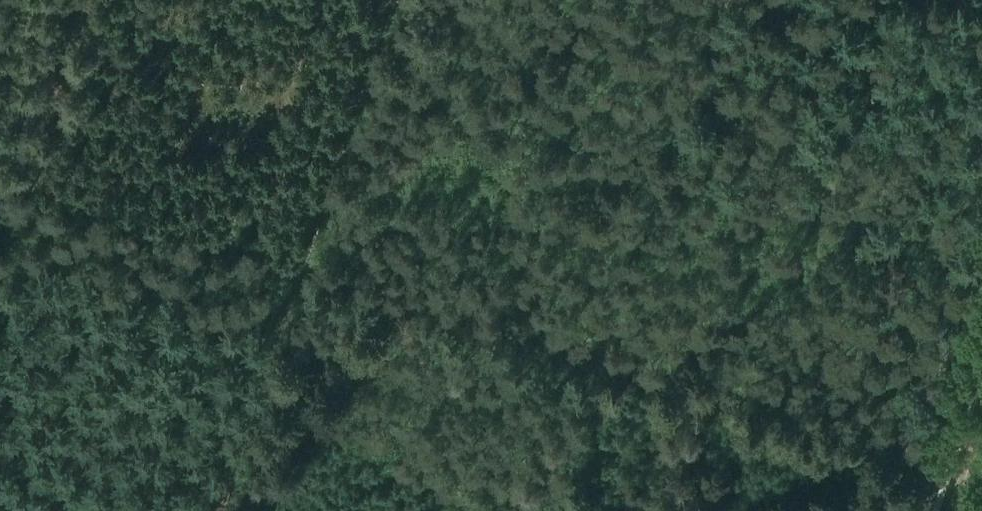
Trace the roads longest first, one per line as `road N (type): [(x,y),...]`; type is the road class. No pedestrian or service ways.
road 1 (track): [(0,184),(969,460)]
road 2 (track): [(391,0),(218,510)]
road 3 (track): [(15,188),(88,0)]

